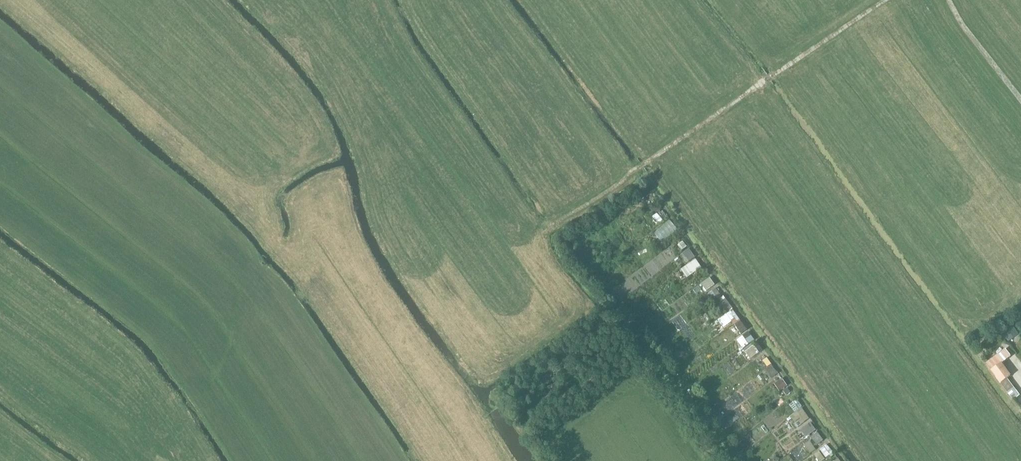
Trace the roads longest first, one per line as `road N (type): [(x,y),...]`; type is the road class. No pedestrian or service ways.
road 1 (track): [(888,0),(543,233)]
road 2 (track): [(948,0),(1020,98)]

